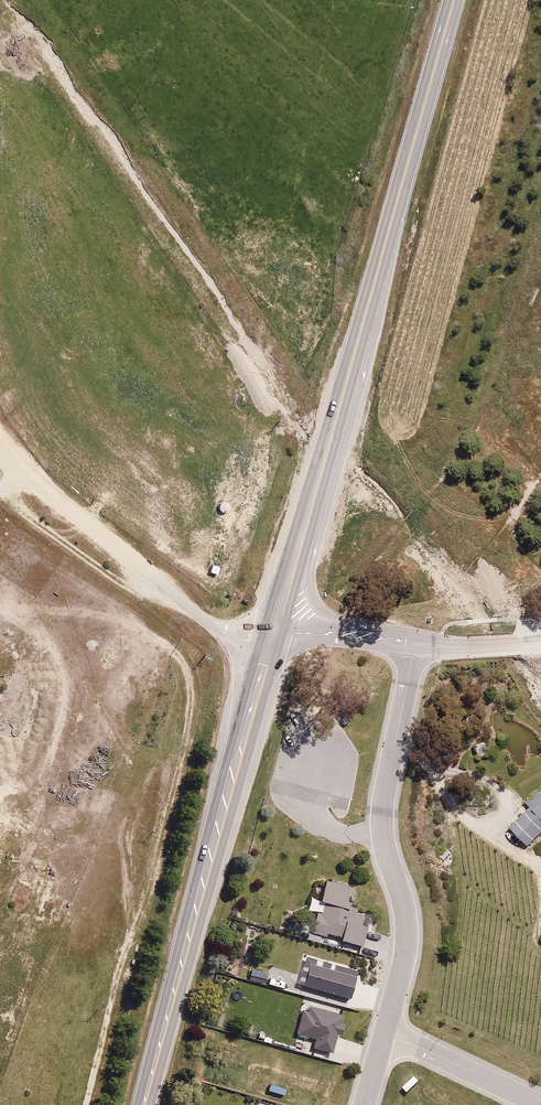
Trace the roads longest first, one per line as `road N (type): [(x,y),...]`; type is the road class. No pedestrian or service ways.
road 1 (primary): [(145,1104),(276,638)]
road 2 (residential): [(392,220),(373,340),(309,578),(344,637)]
road 3 (primary): [(276,638),(392,220)]
road 4 (residential): [(415,647),(384,804),(406,931),(383,1035)]
road 5 (residential): [(276,638),(250,641),(214,626),(65,512),(0,443)]
road 6 (primary): [(392,220),(456,0)]
road 7 (residential): [(383,1035),(540,1104)]
road 8 (residential): [(415,647),(540,642)]

